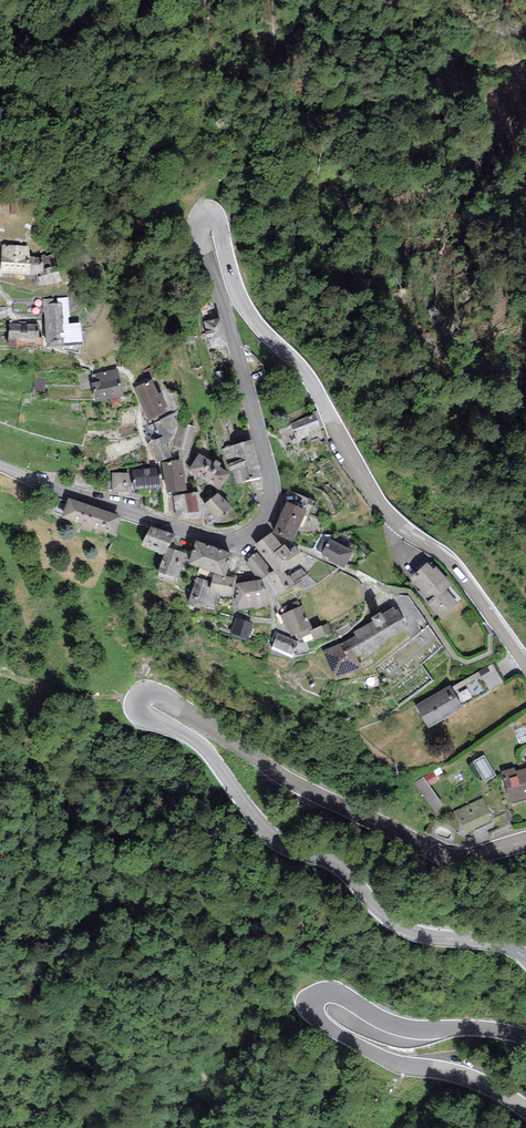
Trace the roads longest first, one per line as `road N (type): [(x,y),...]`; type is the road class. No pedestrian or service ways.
road 1 (tertiary): [(525,663),(453,564),(385,510),(307,375),(246,308),(212,219),(199,224),(199,238),(270,472),(261,526),(237,542),(213,540),(0,466)]
road 2 (tertiary): [(525,957),(509,946),(397,925),(333,861),(274,837),(211,755),(145,716),(139,700),(163,696),(434,852),(470,858),(525,841)]
road 3 (tertiary): [(525,1109),(476,1080),(387,1059),(330,1027),(313,1002),(336,995),(400,1025),(525,1037)]

